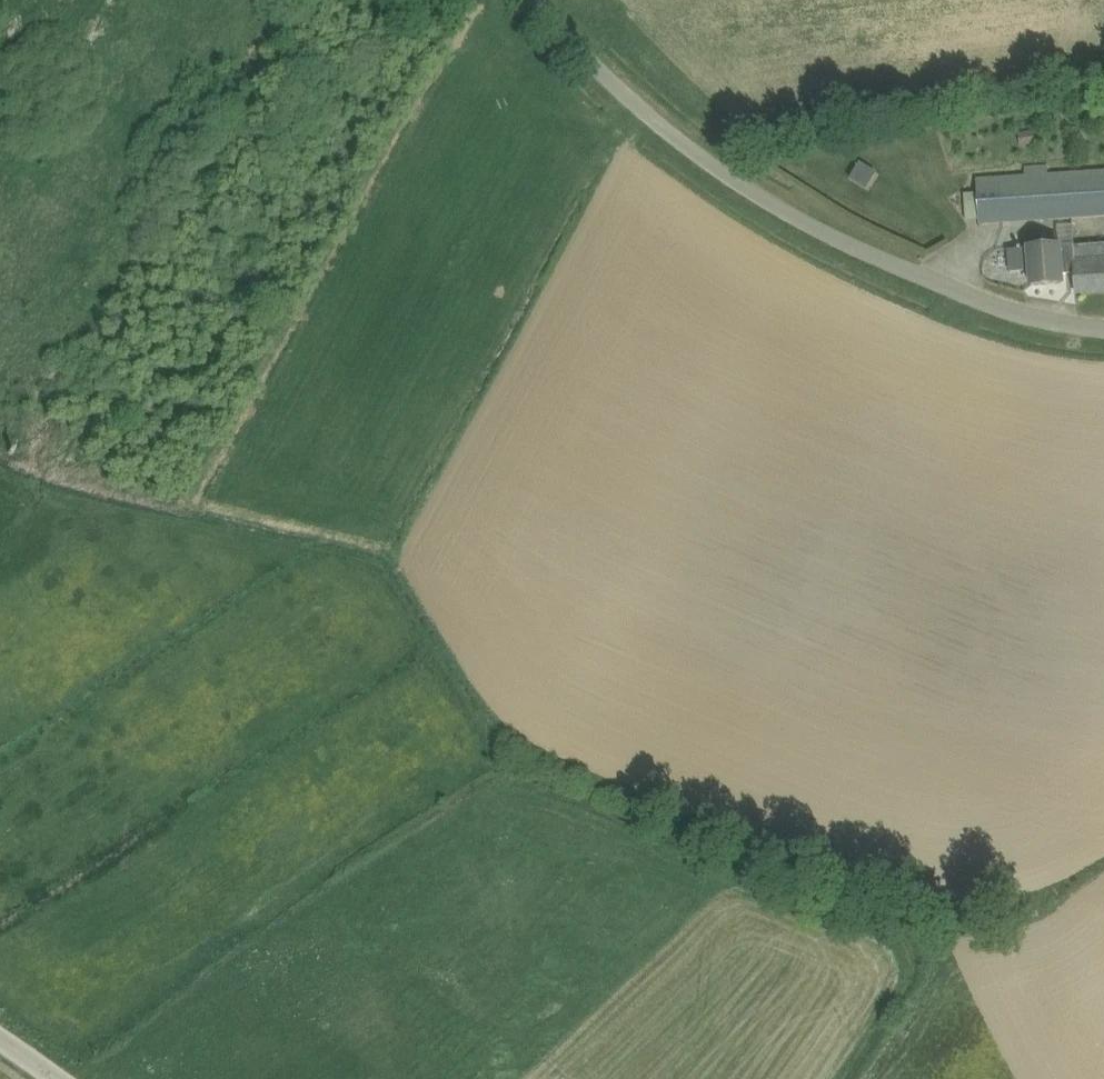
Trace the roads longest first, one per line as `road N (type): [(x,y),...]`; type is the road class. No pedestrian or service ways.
road 1 (unclassified): [(1103,331),(1016,312),(897,265),(700,160),(598,70),(539,0)]

